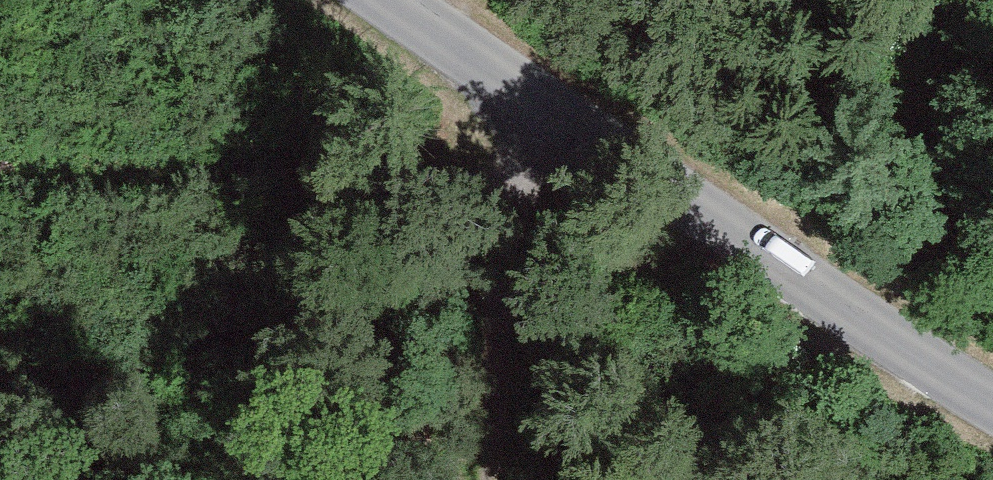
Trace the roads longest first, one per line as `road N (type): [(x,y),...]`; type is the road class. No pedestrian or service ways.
road 1 (unclassified): [(388,0),(899,347),(992,401)]
road 2 (track): [(571,127),(503,285),(475,479)]

